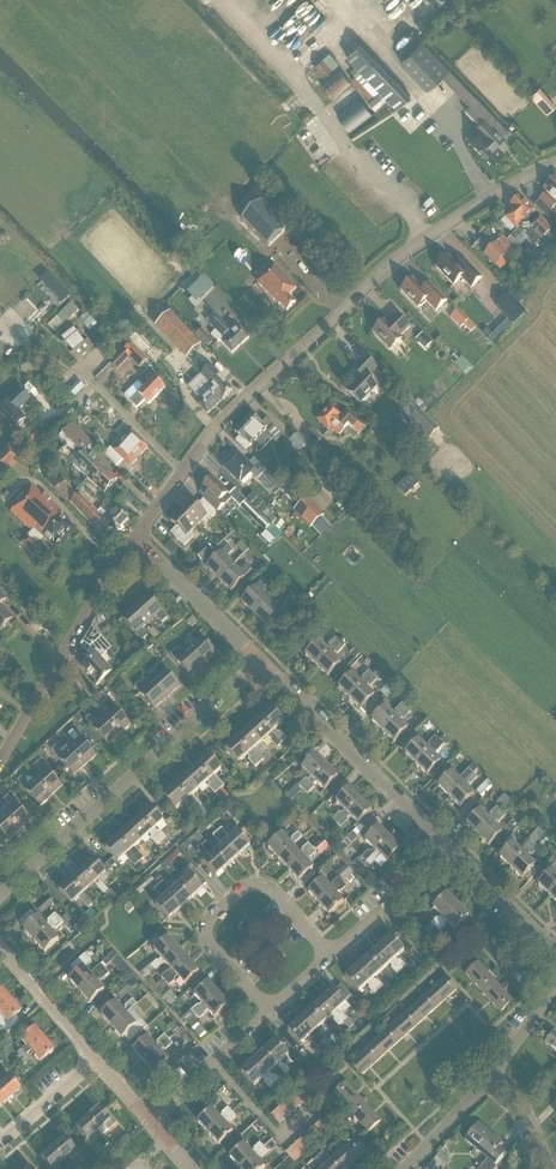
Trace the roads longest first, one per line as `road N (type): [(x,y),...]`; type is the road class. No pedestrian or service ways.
road 1 (unclassified): [(134,542),(224,421),(408,250),(555,164)]
road 2 (unclassified): [(0,895),(261,660)]
road 3 (residential): [(268,1012),(205,942),(211,917),(260,882),(333,955)]
road 4 (unclassified): [(451,846),(261,660)]
road 5 (residential): [(0,765),(134,542)]
road 6 (unclassified): [(261,660),(134,542)]
road 7 (residential): [(150,1123),(268,1012)]
road 8 (residential): [(333,955),(451,846)]
road 9 (residential): [(97,1057),(0,945)]
road 10 (unclassified): [(555,948),(451,846)]
road 11 (residential): [(0,1144),(97,1057)]
road 12 (residential): [(405,1168),(494,1075)]

